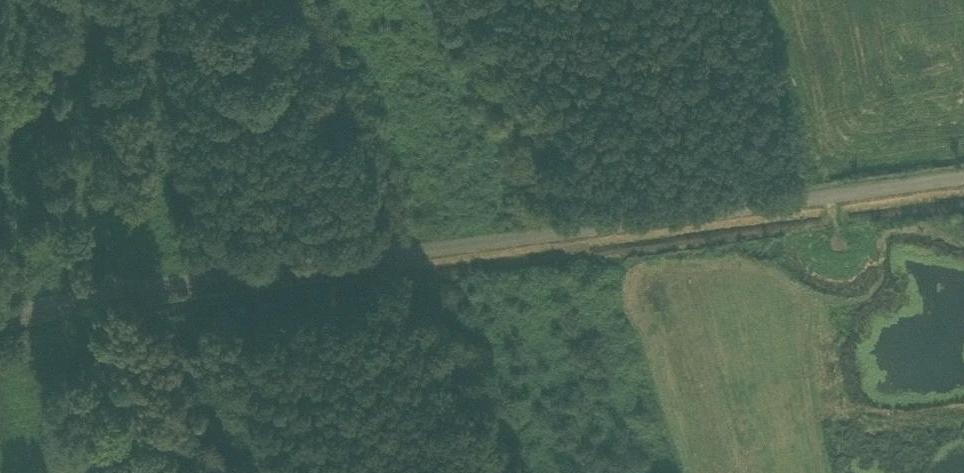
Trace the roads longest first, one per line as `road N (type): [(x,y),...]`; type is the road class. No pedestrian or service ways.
road 1 (residential): [(0,309),(963,177)]

